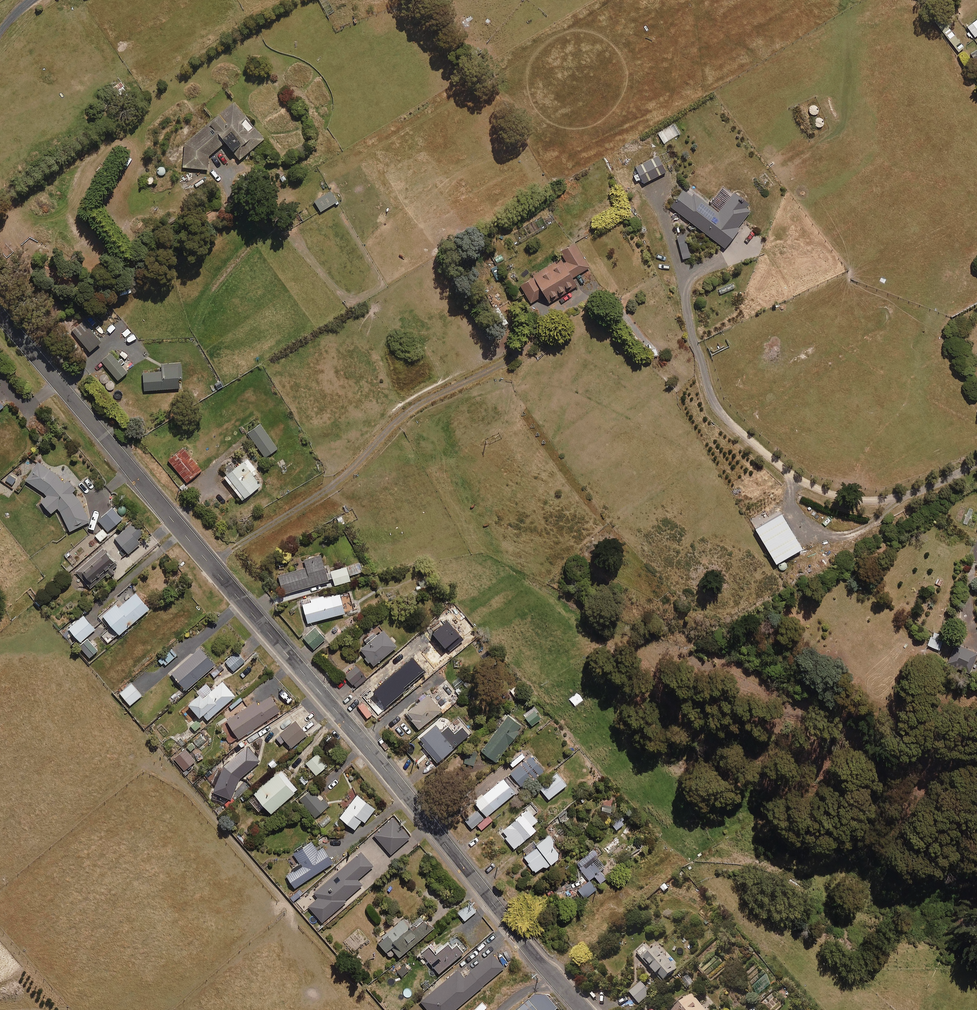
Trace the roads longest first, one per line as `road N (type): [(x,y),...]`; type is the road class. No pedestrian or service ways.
road 1 (track): [(976,461),(888,498),(810,486),(654,353),(607,297),(590,292),(549,312),(509,359),(406,413),(336,482),(209,563)]
road 2 (tertiary): [(588,1009),(0,317)]

